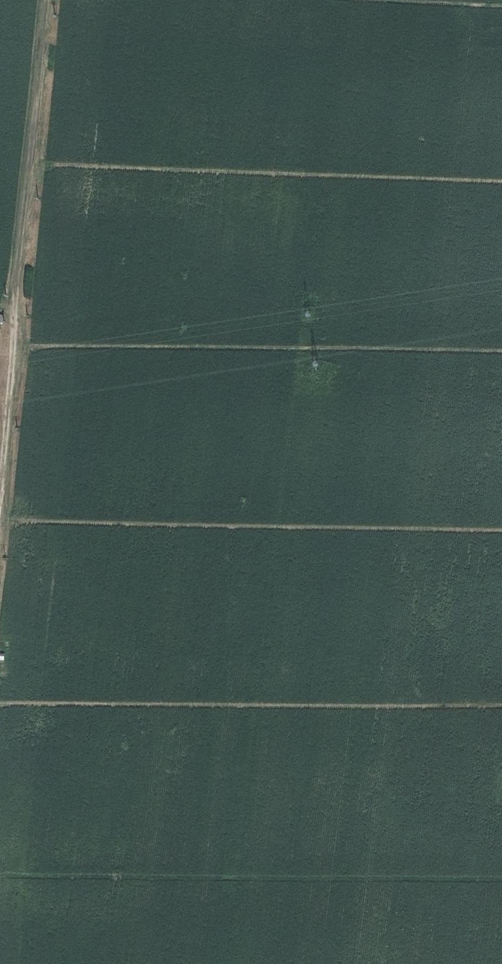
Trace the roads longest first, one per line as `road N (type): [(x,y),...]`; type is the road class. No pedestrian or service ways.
road 1 (track): [(0,489),(45,0)]

